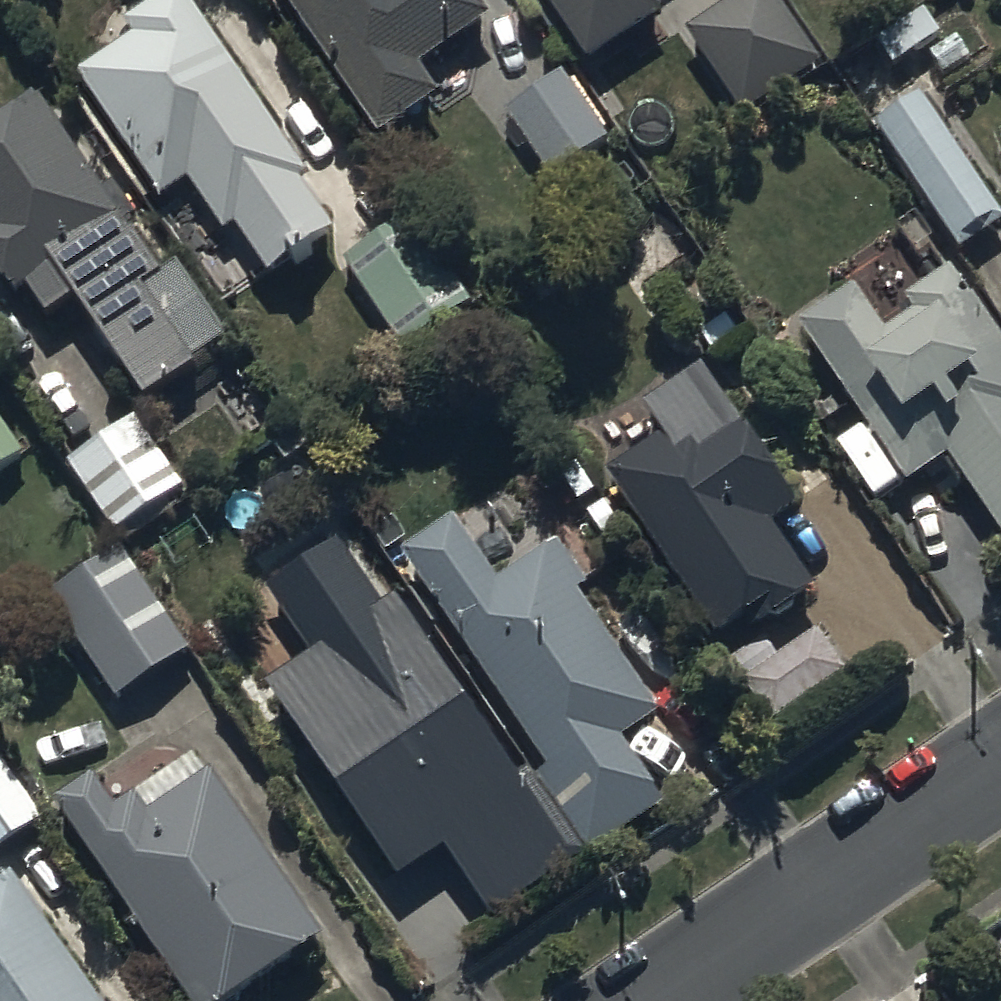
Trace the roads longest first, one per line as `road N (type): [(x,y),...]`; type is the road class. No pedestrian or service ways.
road 1 (residential): [(649,1000),(1000,762)]

